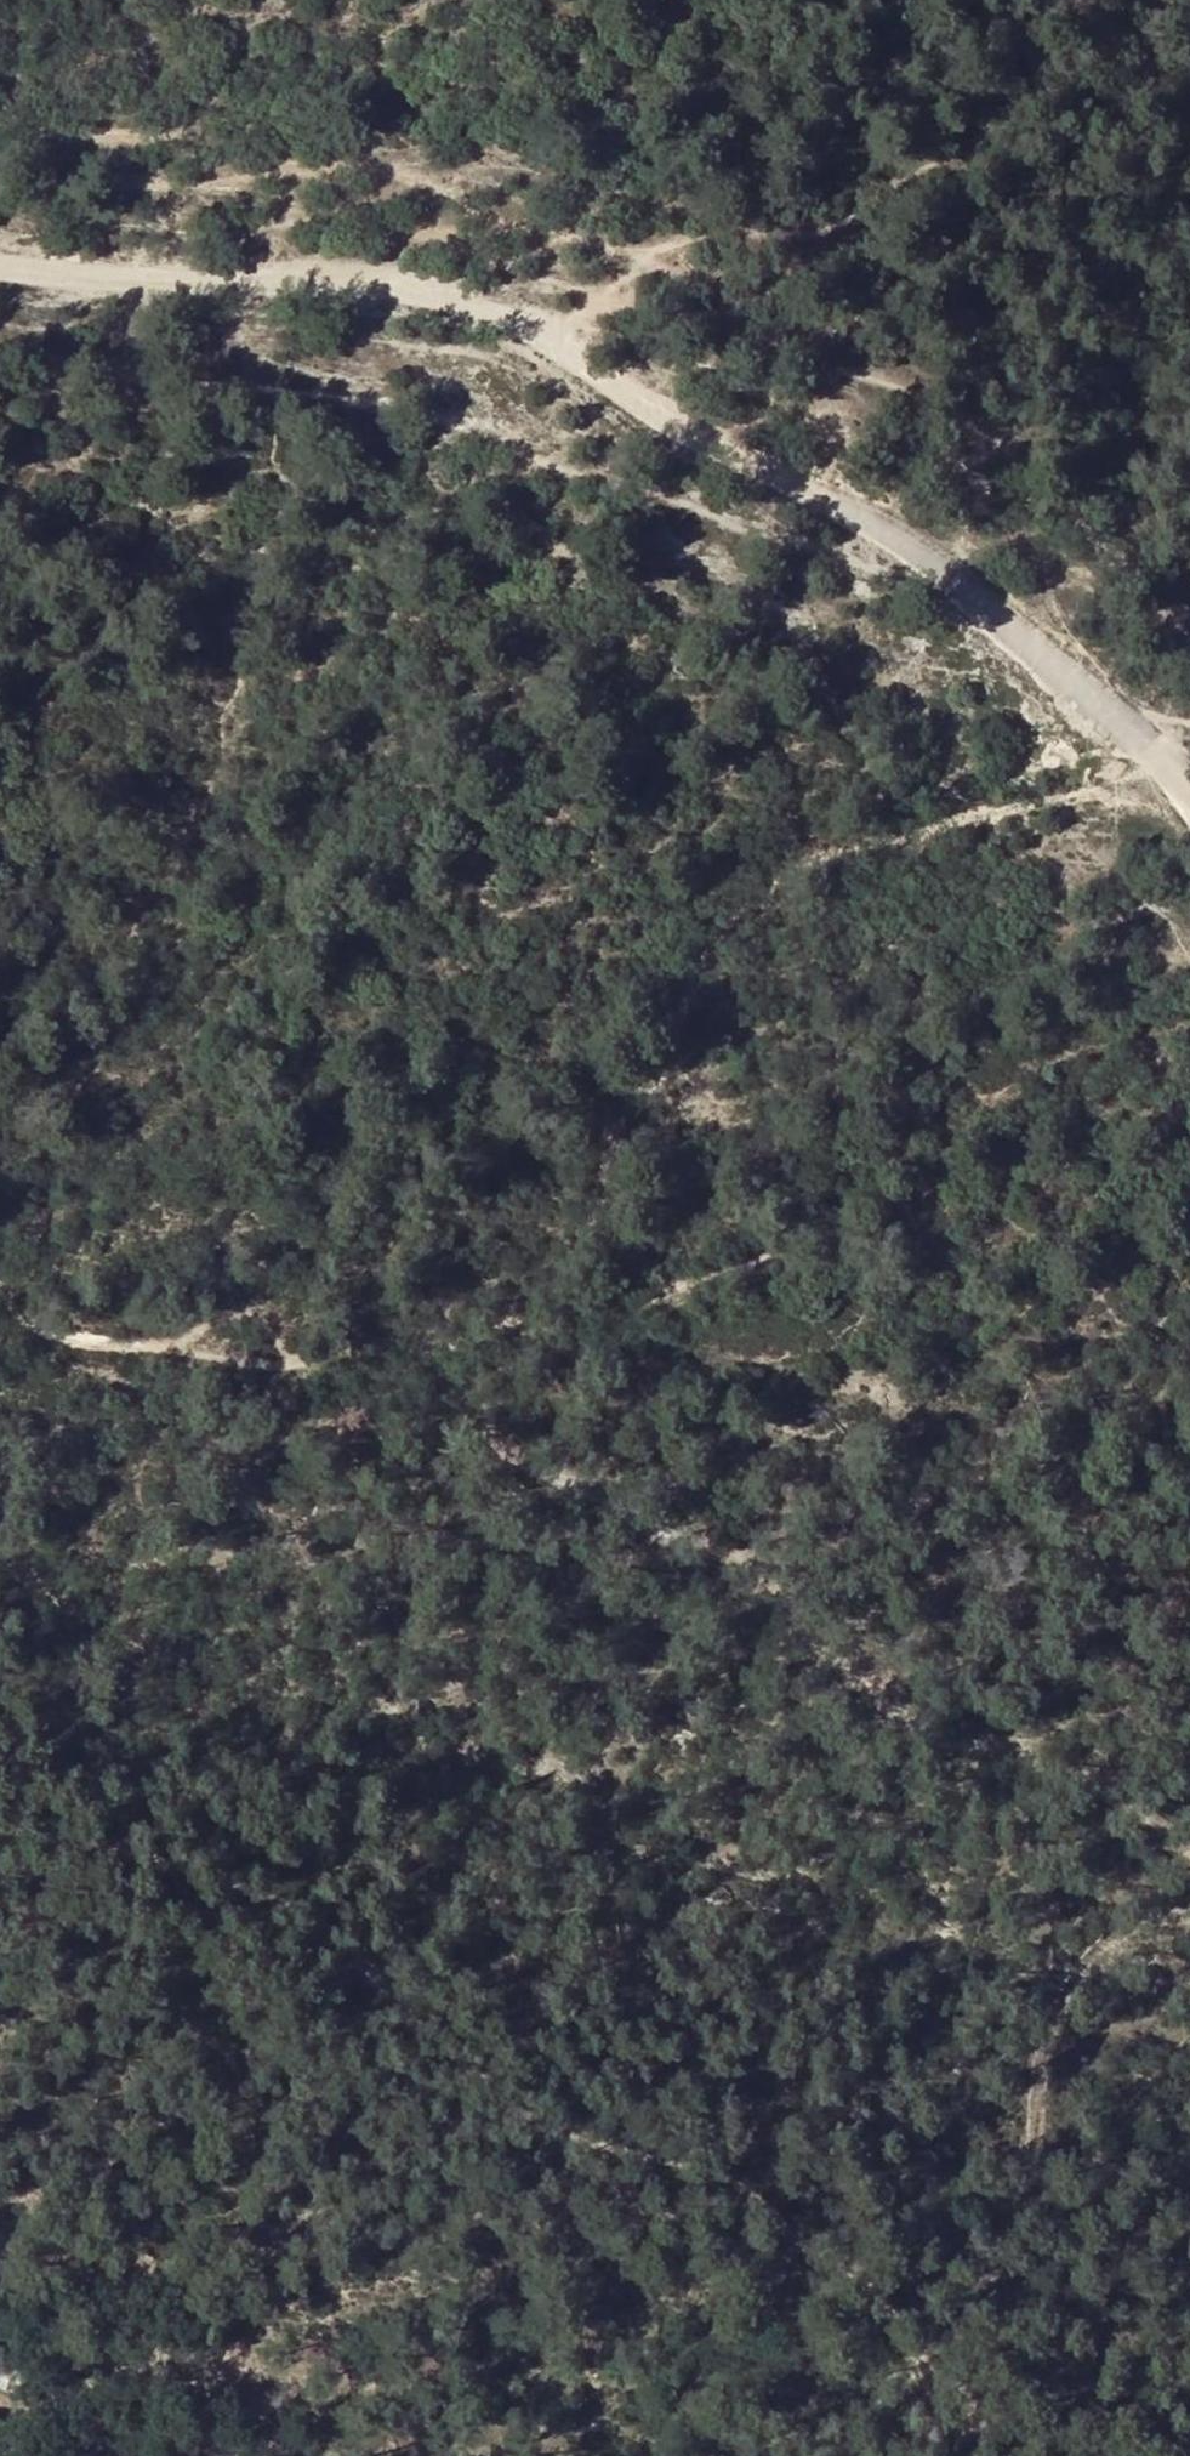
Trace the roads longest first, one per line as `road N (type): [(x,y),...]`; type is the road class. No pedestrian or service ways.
road 1 (track): [(1189,817),(1092,714),(1066,671),(922,551),(598,377)]
road 2 (track): [(598,377),(549,344),(422,290),(0,263)]

